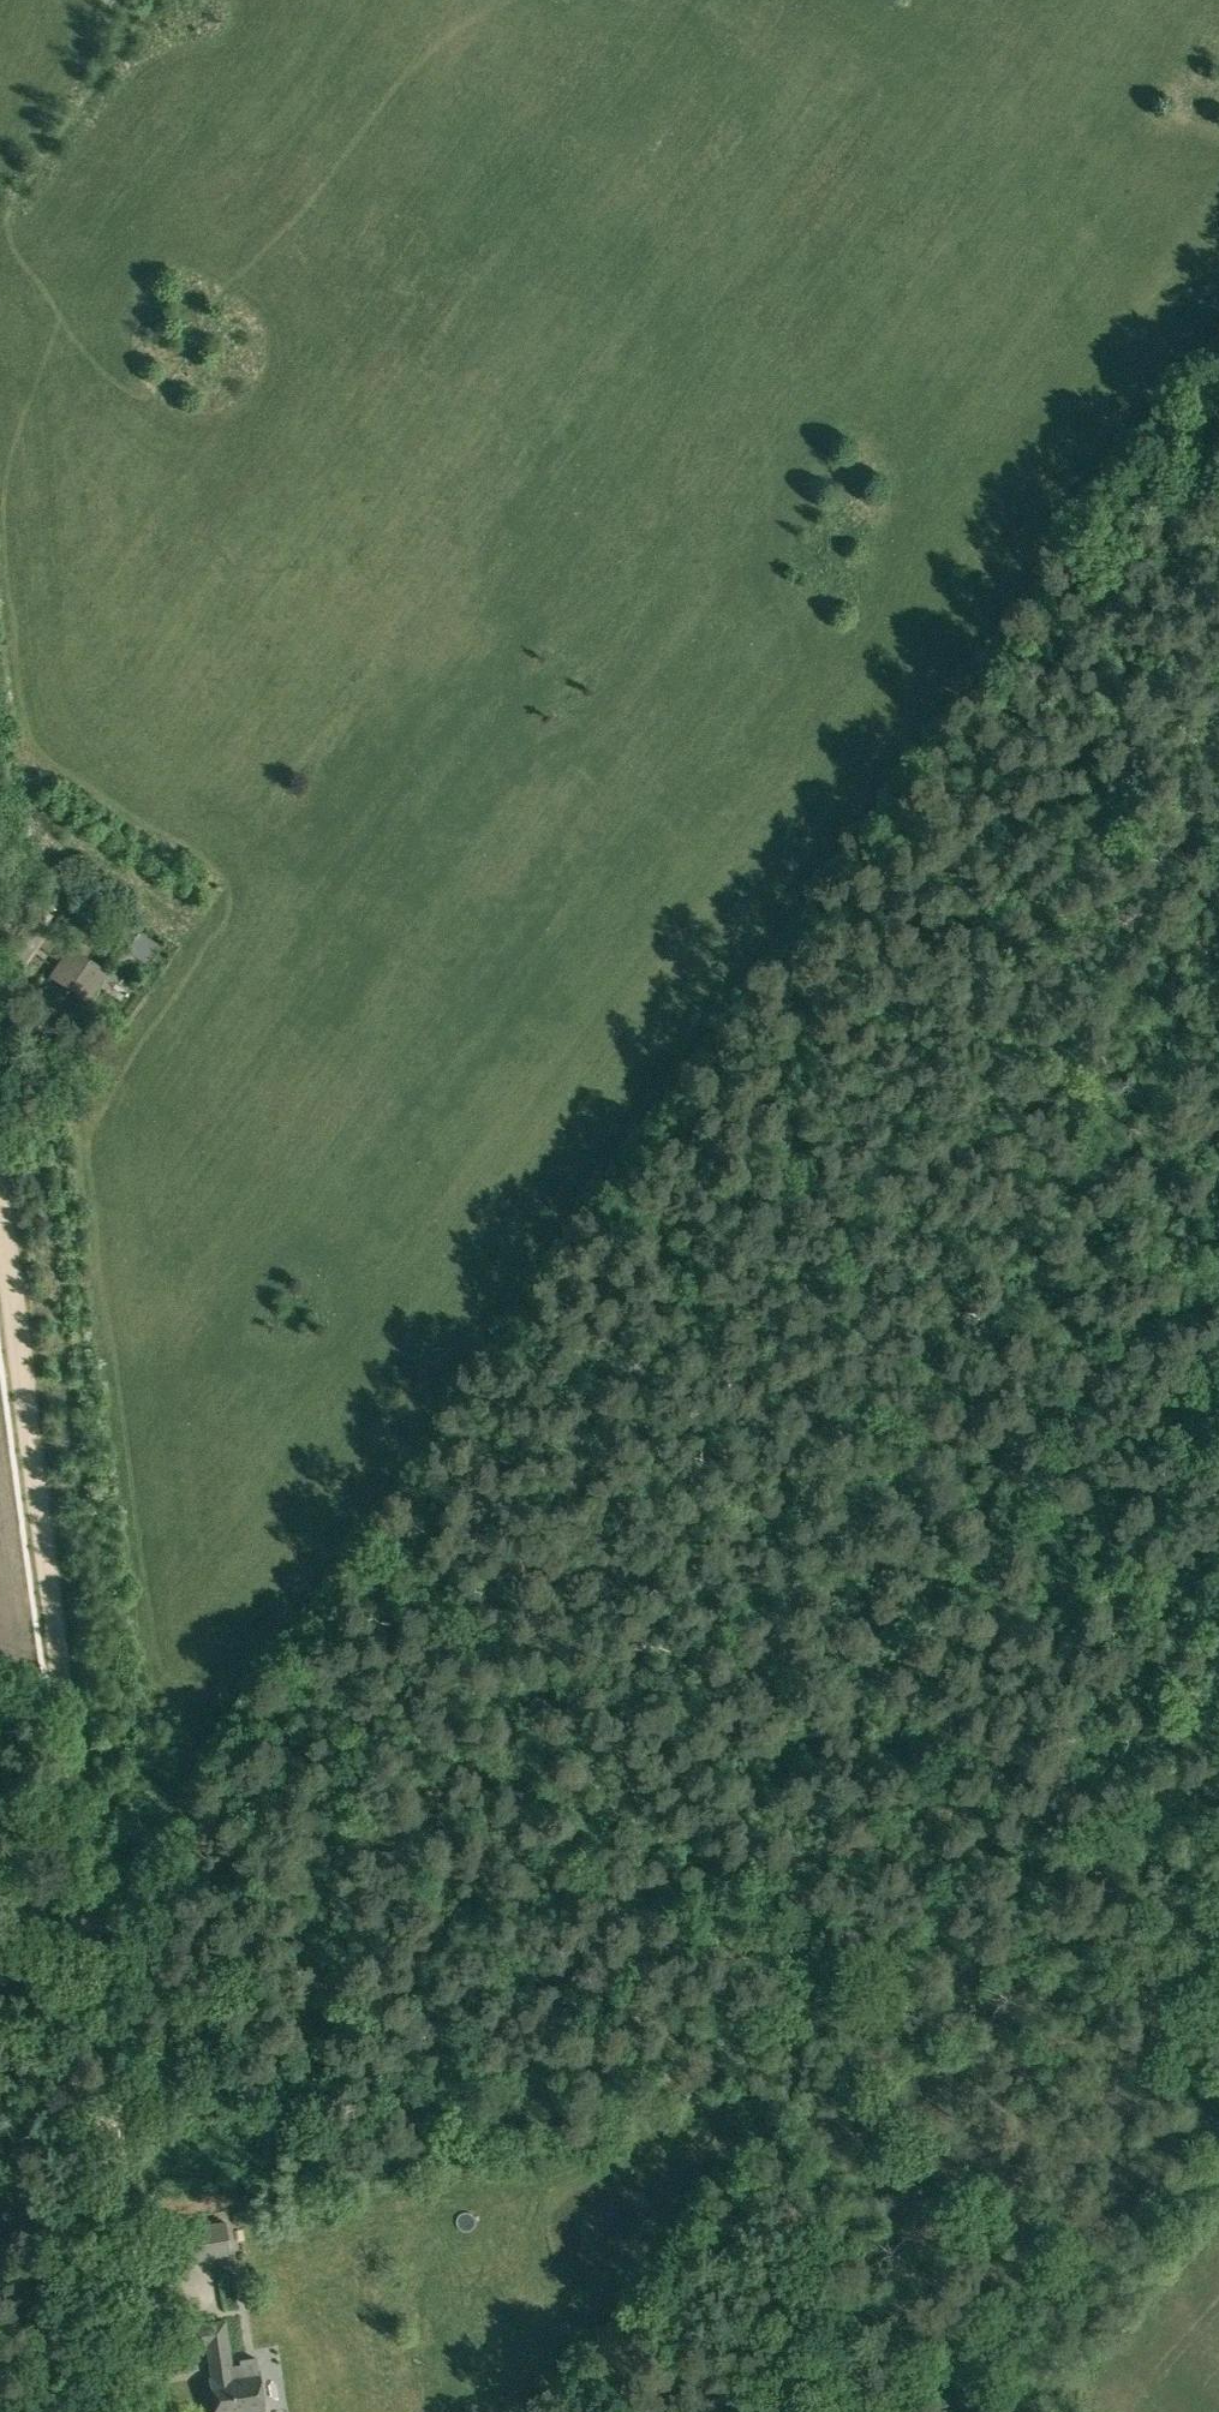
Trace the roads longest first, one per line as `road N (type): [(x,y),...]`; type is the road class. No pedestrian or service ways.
road 1 (track): [(108,2023),(0,1213)]
road 2 (track): [(154,2411),(108,2023)]
road 3 (track): [(0,2337),(148,2356)]

